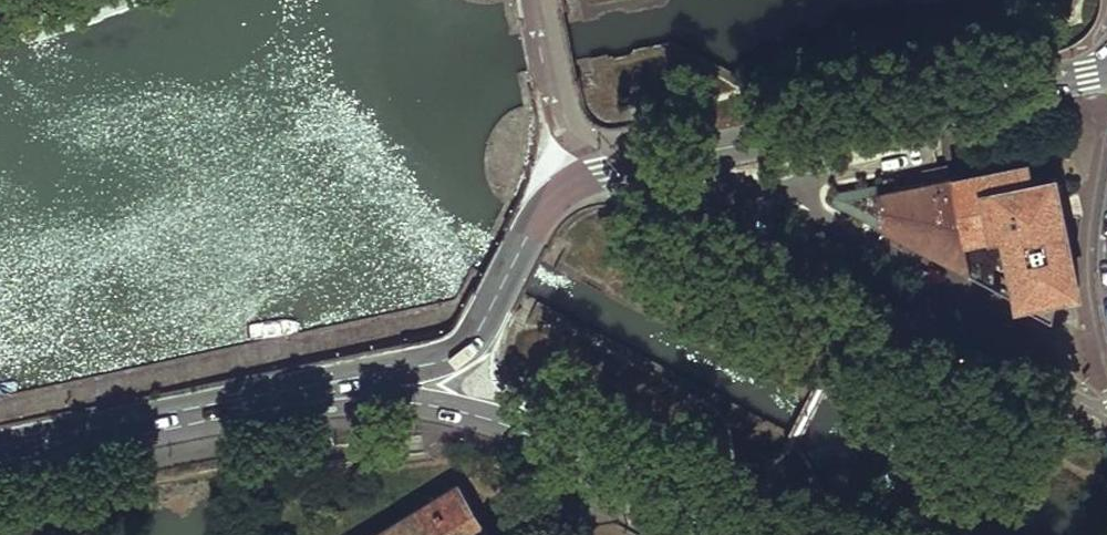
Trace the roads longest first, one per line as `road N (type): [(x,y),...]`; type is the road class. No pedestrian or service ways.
road 1 (residential): [(657,160),(700,205),(1073,401),(1106,411)]
road 2 (primary): [(657,160),(1106,67)]
road 3 (primary): [(337,384),(465,351),(482,333),(534,219),(560,192),(604,171),(657,160)]
road 4 (secondary): [(337,384),(502,423),(727,534)]
road 5 (primary): [(0,454),(337,384)]

